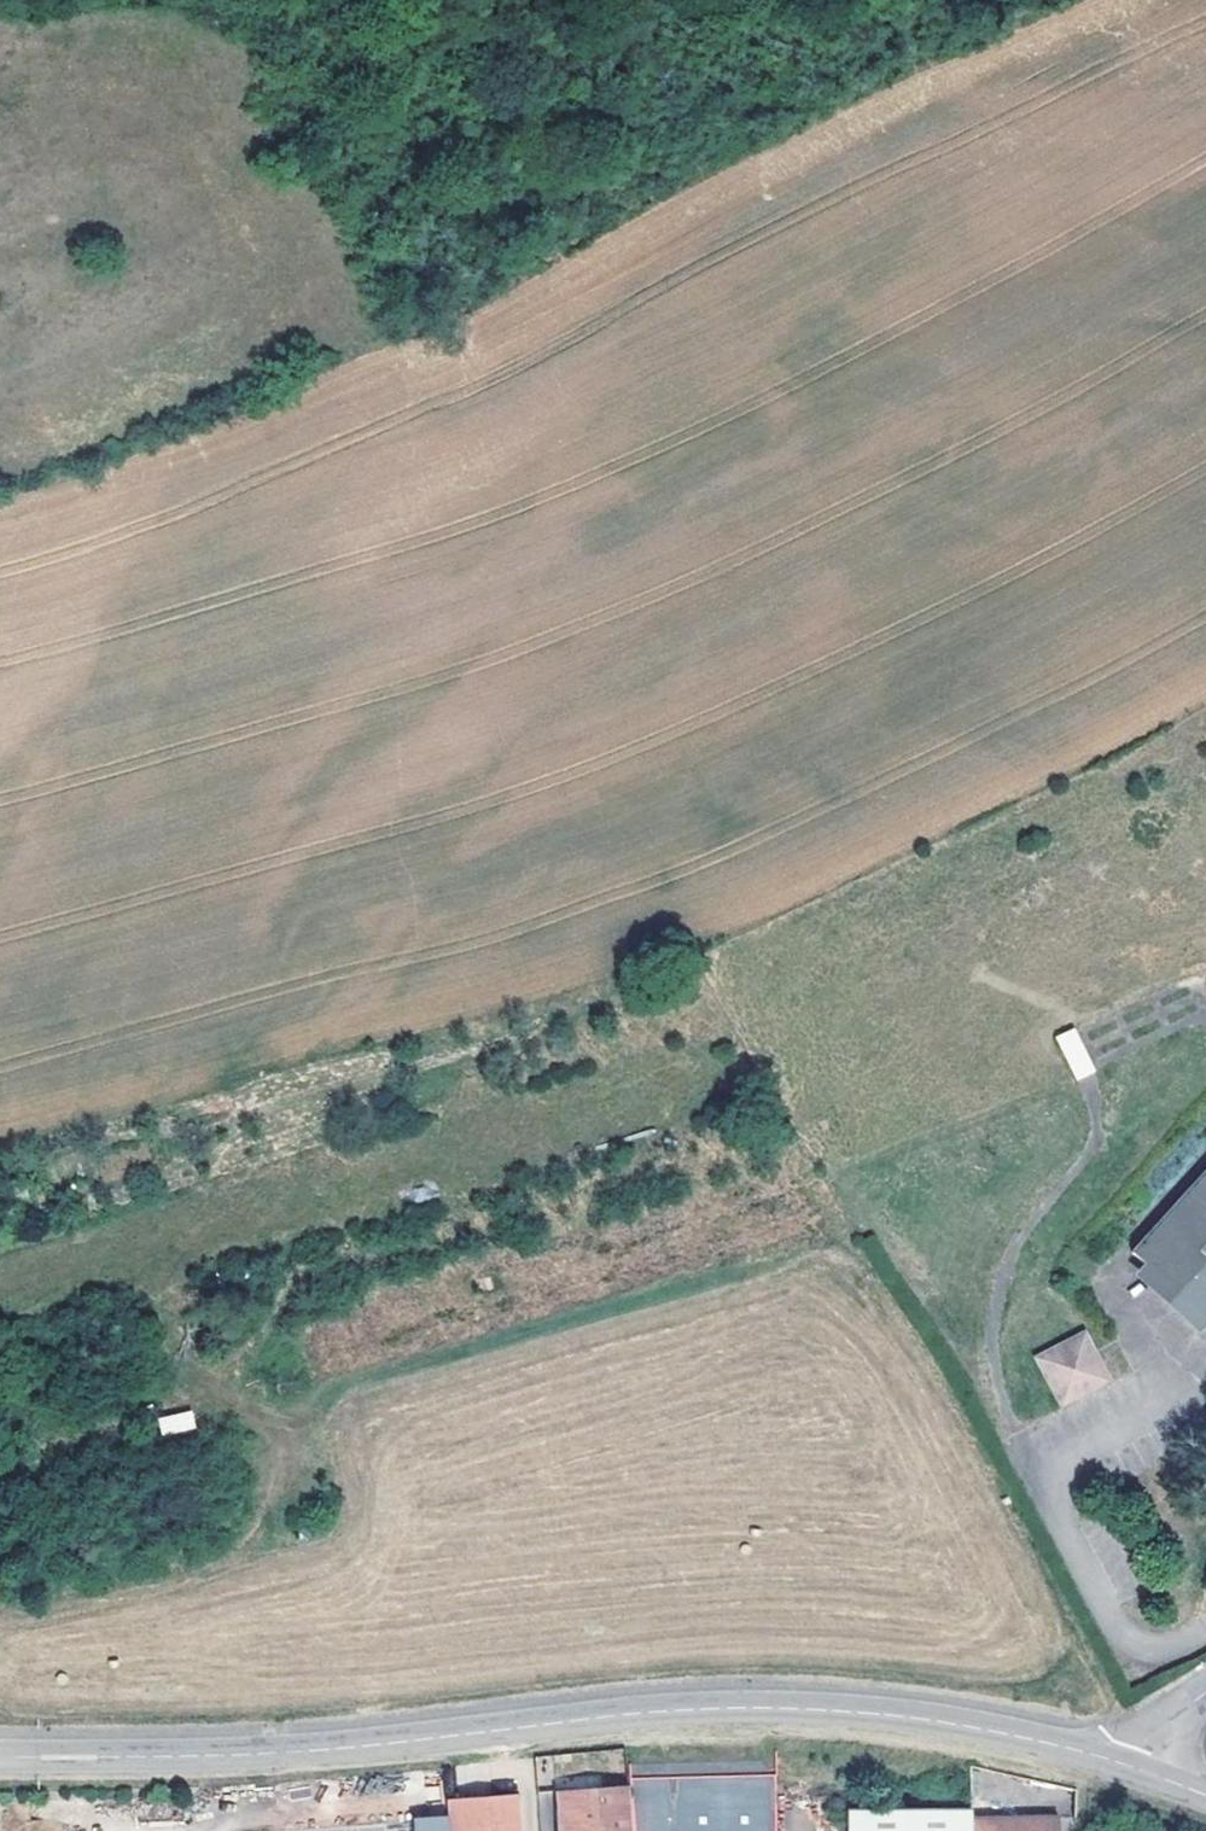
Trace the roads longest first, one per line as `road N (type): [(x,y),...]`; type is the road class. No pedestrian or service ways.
road 1 (tertiary): [(0,1758),(305,1750),(677,1711),(801,1709),(1025,1738),(1144,1768),(1205,1793)]

